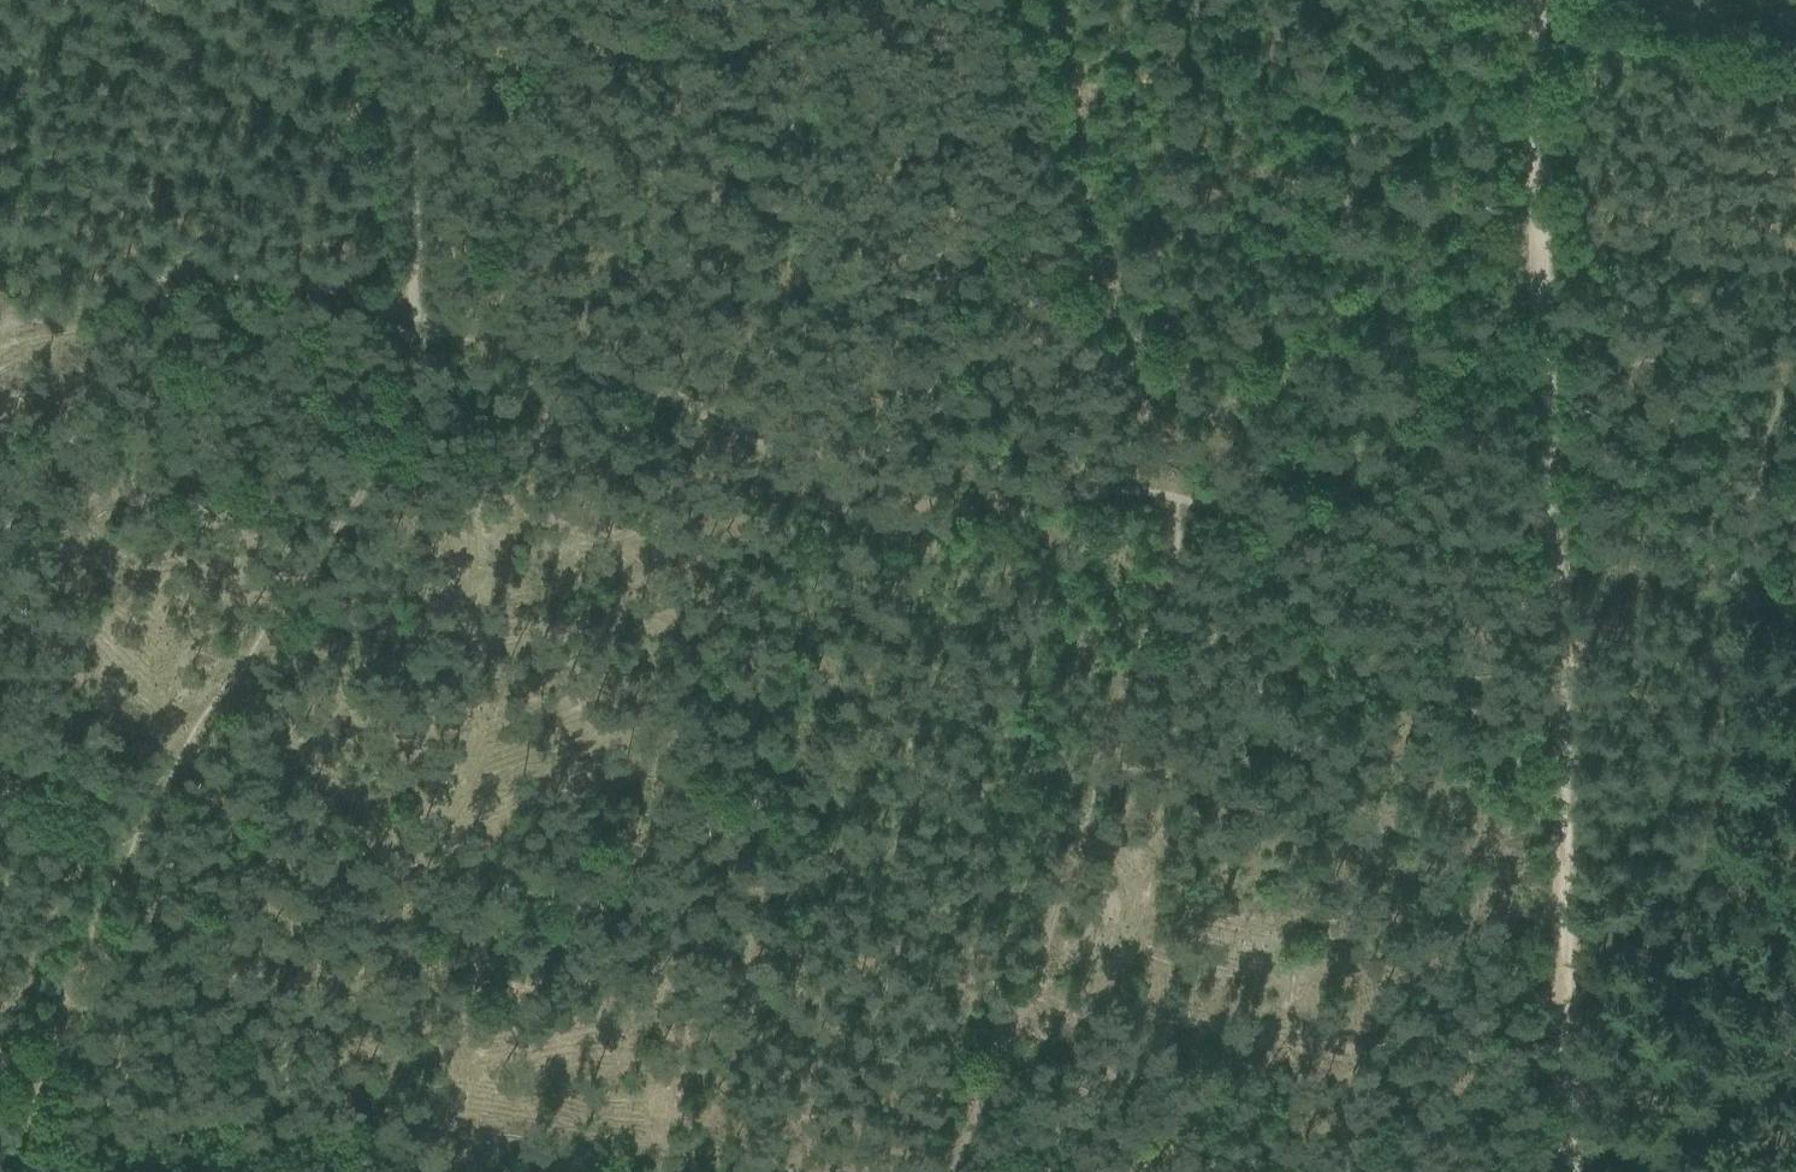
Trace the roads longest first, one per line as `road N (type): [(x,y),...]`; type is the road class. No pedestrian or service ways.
road 1 (track): [(1523,0),(1536,152),(1539,558),(1474,533),(1053,497),(1021,501),(934,541),(886,548),(835,532),(786,502),(743,429),(699,395),(410,298)]
road 2 (track): [(1795,612),(1539,558),(1568,1171)]
road 3 (track): [(1173,506),(1066,859),(929,1171)]
road 4 (track): [(410,298),(224,233),(171,242)]
road 5 (track): [(171,242),(0,306)]

